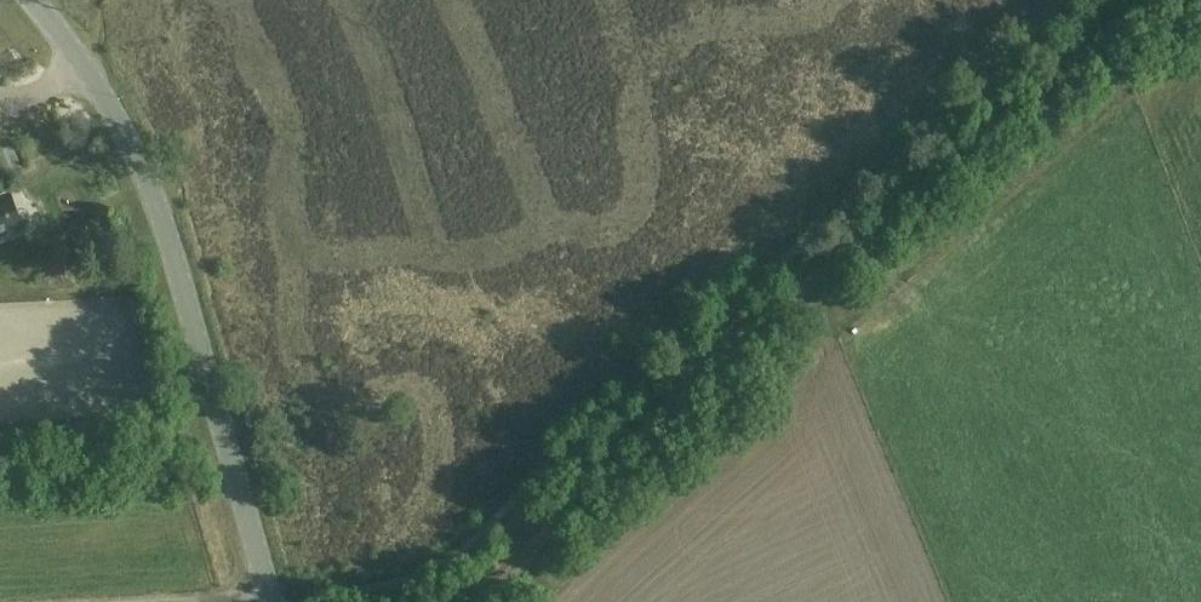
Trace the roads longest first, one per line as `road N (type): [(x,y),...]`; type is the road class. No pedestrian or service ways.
road 1 (track): [(483,601),(590,479),(1148,0)]
road 2 (unclassified): [(266,601),(136,151),(90,68),(32,0)]

